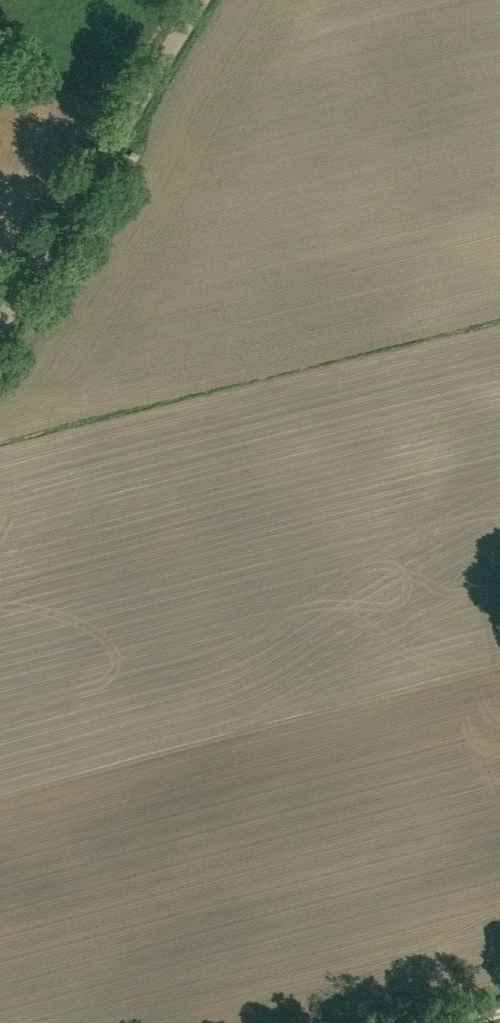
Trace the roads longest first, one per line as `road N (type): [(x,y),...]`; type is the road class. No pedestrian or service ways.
road 1 (unclassified): [(0,329),(203,0)]

